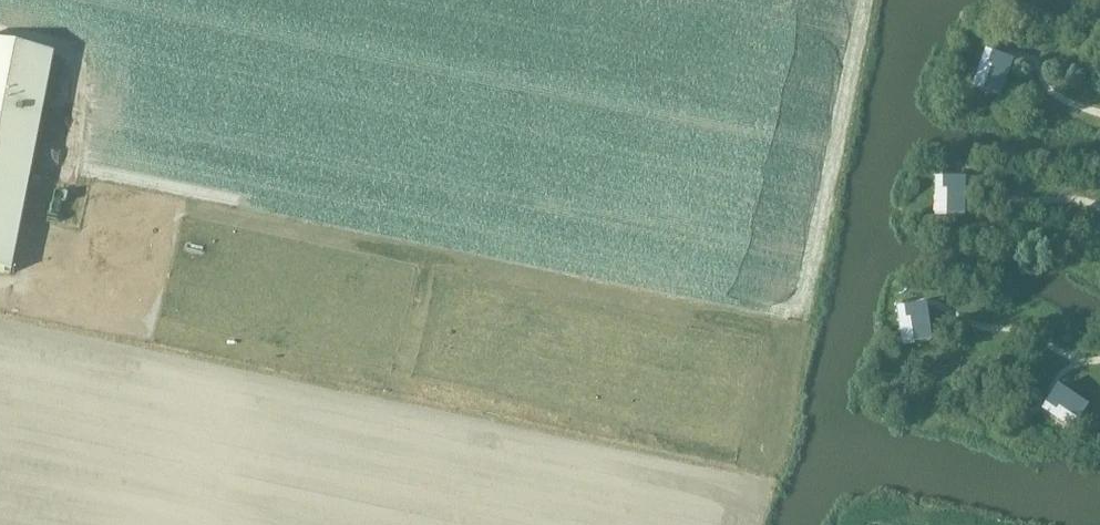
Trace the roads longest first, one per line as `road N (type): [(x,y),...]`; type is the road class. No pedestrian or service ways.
road 1 (track): [(812,270),(866,0)]

